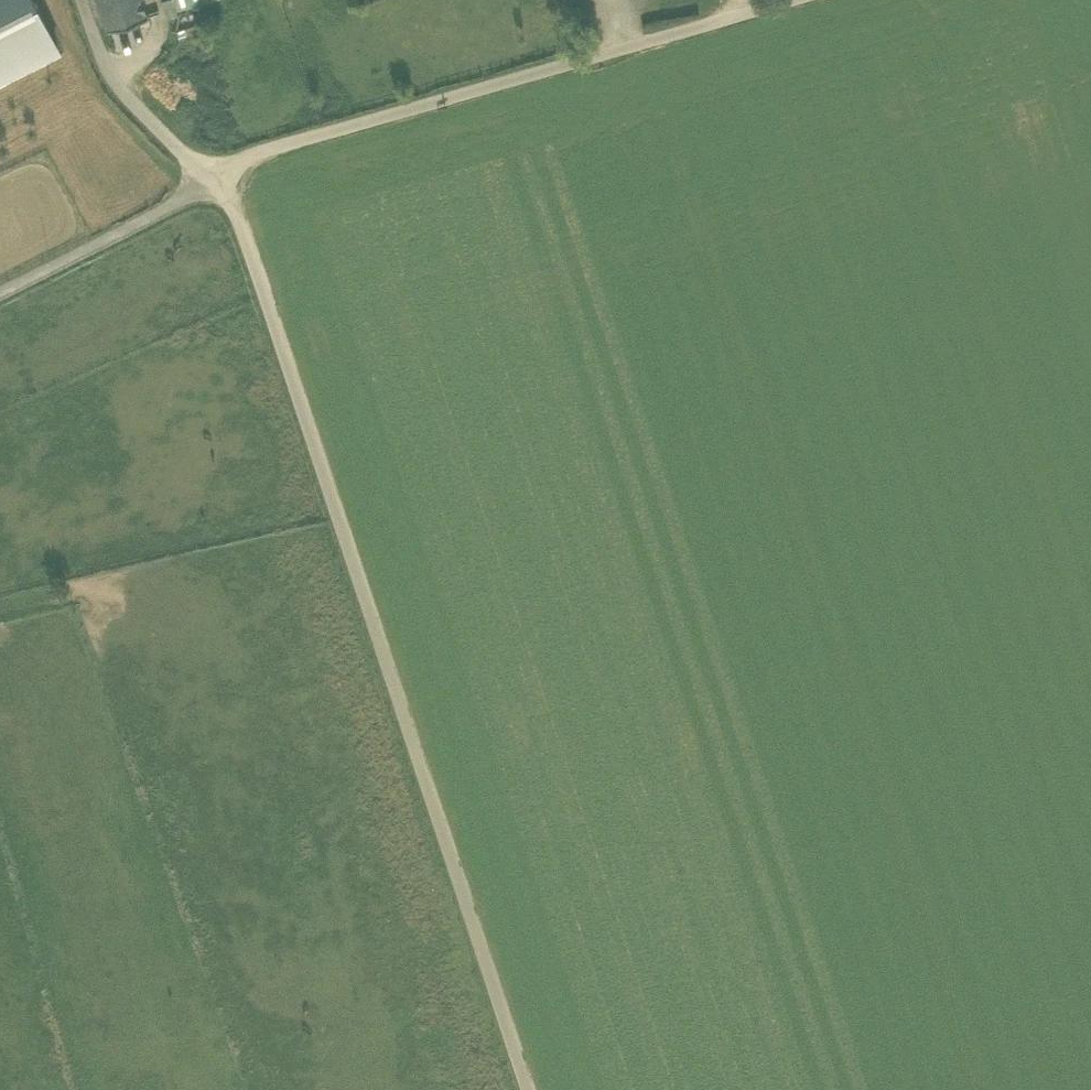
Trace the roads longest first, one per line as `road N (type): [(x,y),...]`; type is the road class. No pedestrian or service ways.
road 1 (track): [(84,0),(111,79),(225,195),(244,234),(527,1089)]
road 2 (track): [(0,293),(258,152),(784,0)]

